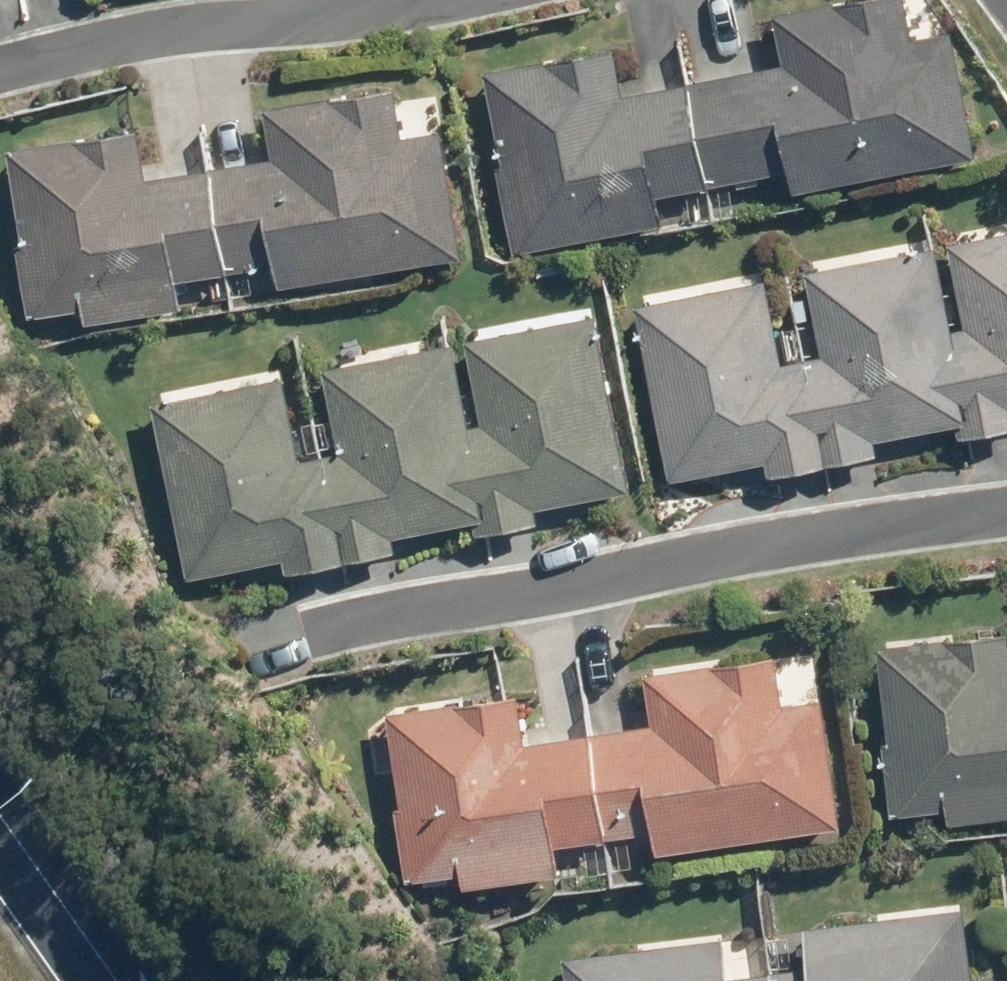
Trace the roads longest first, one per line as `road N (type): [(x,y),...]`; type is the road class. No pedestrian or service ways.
road 1 (residential): [(311,621),(1006,508)]
road 2 (residential): [(0,70),(85,45),(202,27),(387,16),(449,0)]
road 3 (motorway): [(0,830),(111,980)]

